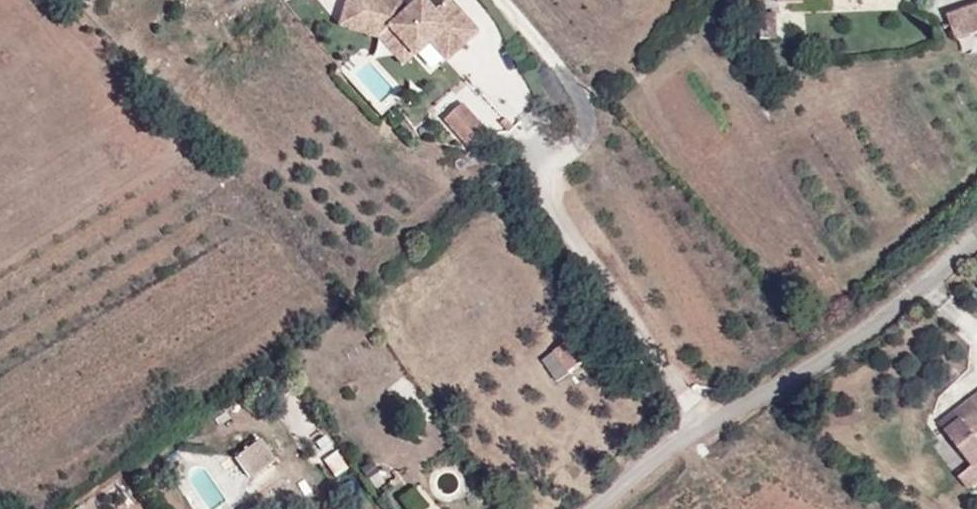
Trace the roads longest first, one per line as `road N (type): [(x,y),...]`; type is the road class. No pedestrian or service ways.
road 1 (track): [(715,421),(550,210),(548,176),(583,135),(591,106),(500,0)]
road 2 (residential): [(595,508),(715,421),(824,364),(976,240)]

